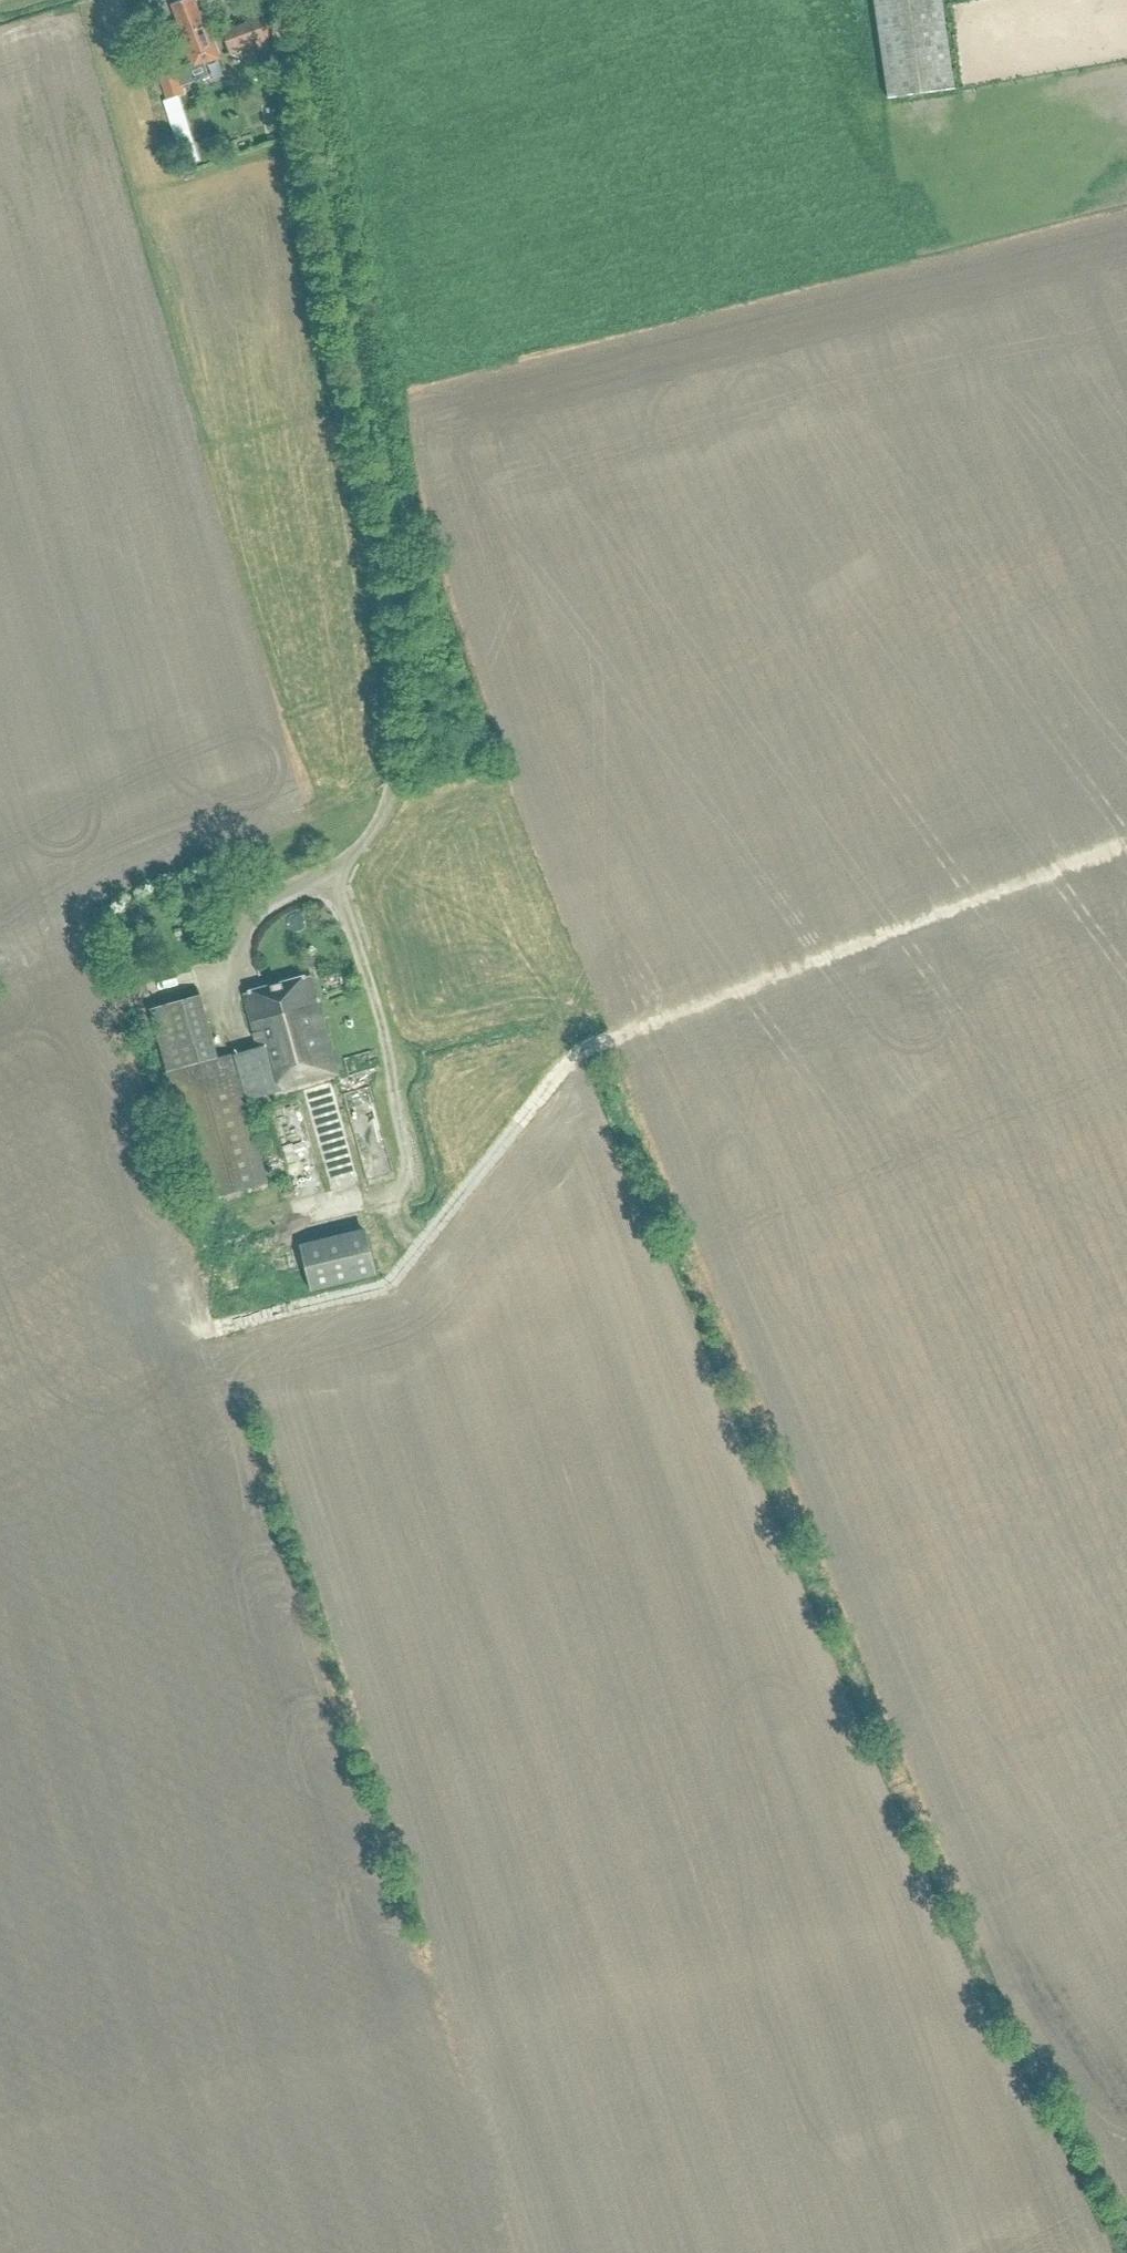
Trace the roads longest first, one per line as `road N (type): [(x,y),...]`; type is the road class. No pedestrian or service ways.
road 1 (track): [(200,1313),(206,1328),(217,1327),(387,1284),(578,1055),(597,1044),(1126,842)]
road 2 (track): [(278,0),(297,163),(402,766),(383,814),(325,887)]

